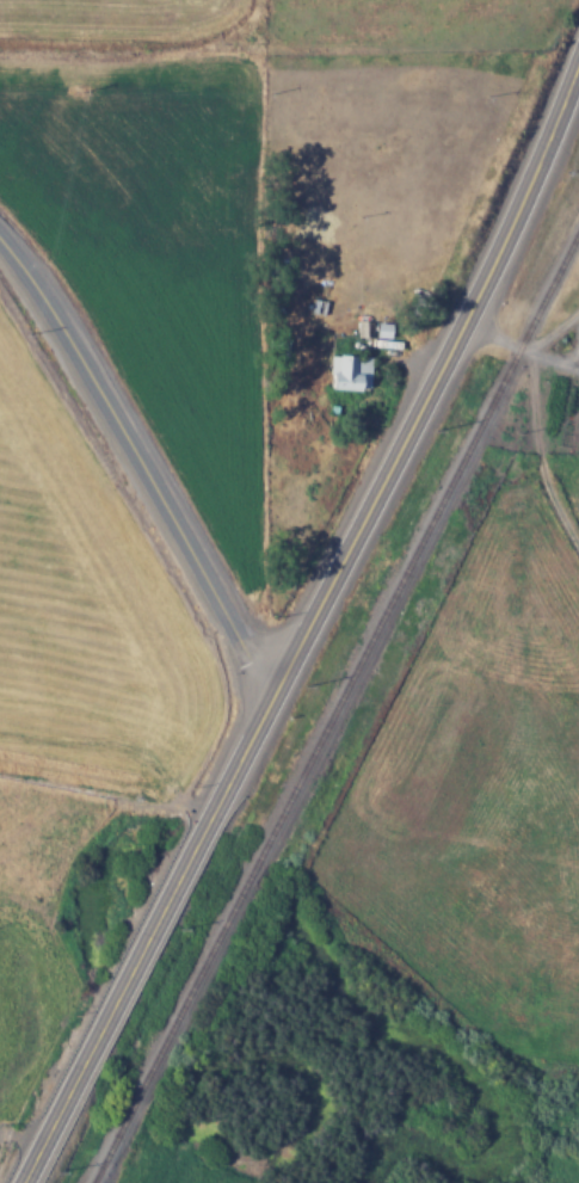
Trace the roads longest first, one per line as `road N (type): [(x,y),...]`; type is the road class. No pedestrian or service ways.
road 1 (primary): [(19,1182),(466,320),(578,59)]
road 2 (tertiary): [(0,236),(24,263),(252,659),(278,688)]

